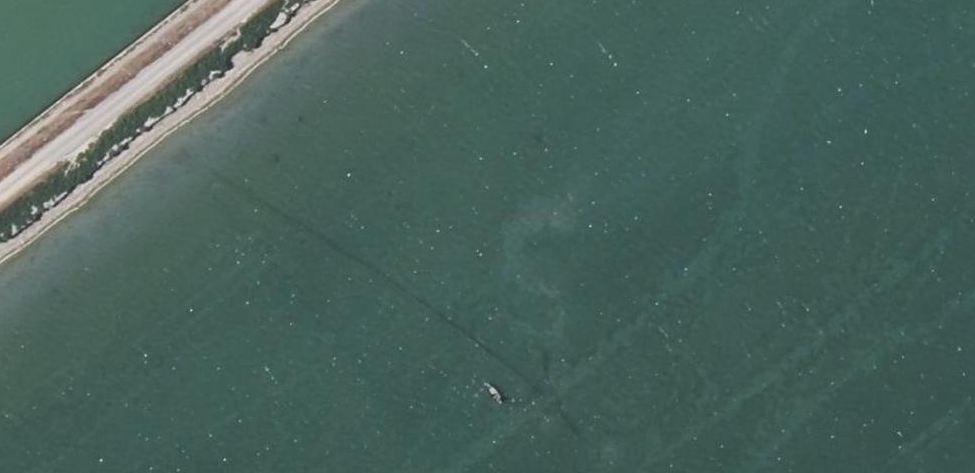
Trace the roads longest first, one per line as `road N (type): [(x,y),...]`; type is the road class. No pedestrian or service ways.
road 1 (track): [(254,0),(0,195)]

